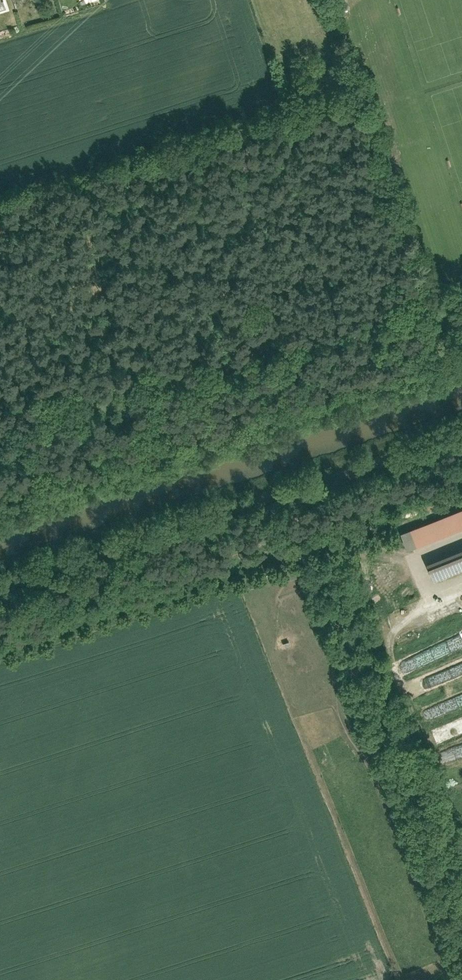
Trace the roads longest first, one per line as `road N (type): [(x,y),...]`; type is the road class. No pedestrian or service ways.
road 1 (unclassified): [(0,579),(461,431)]
road 2 (track): [(461,295),(0,443)]

